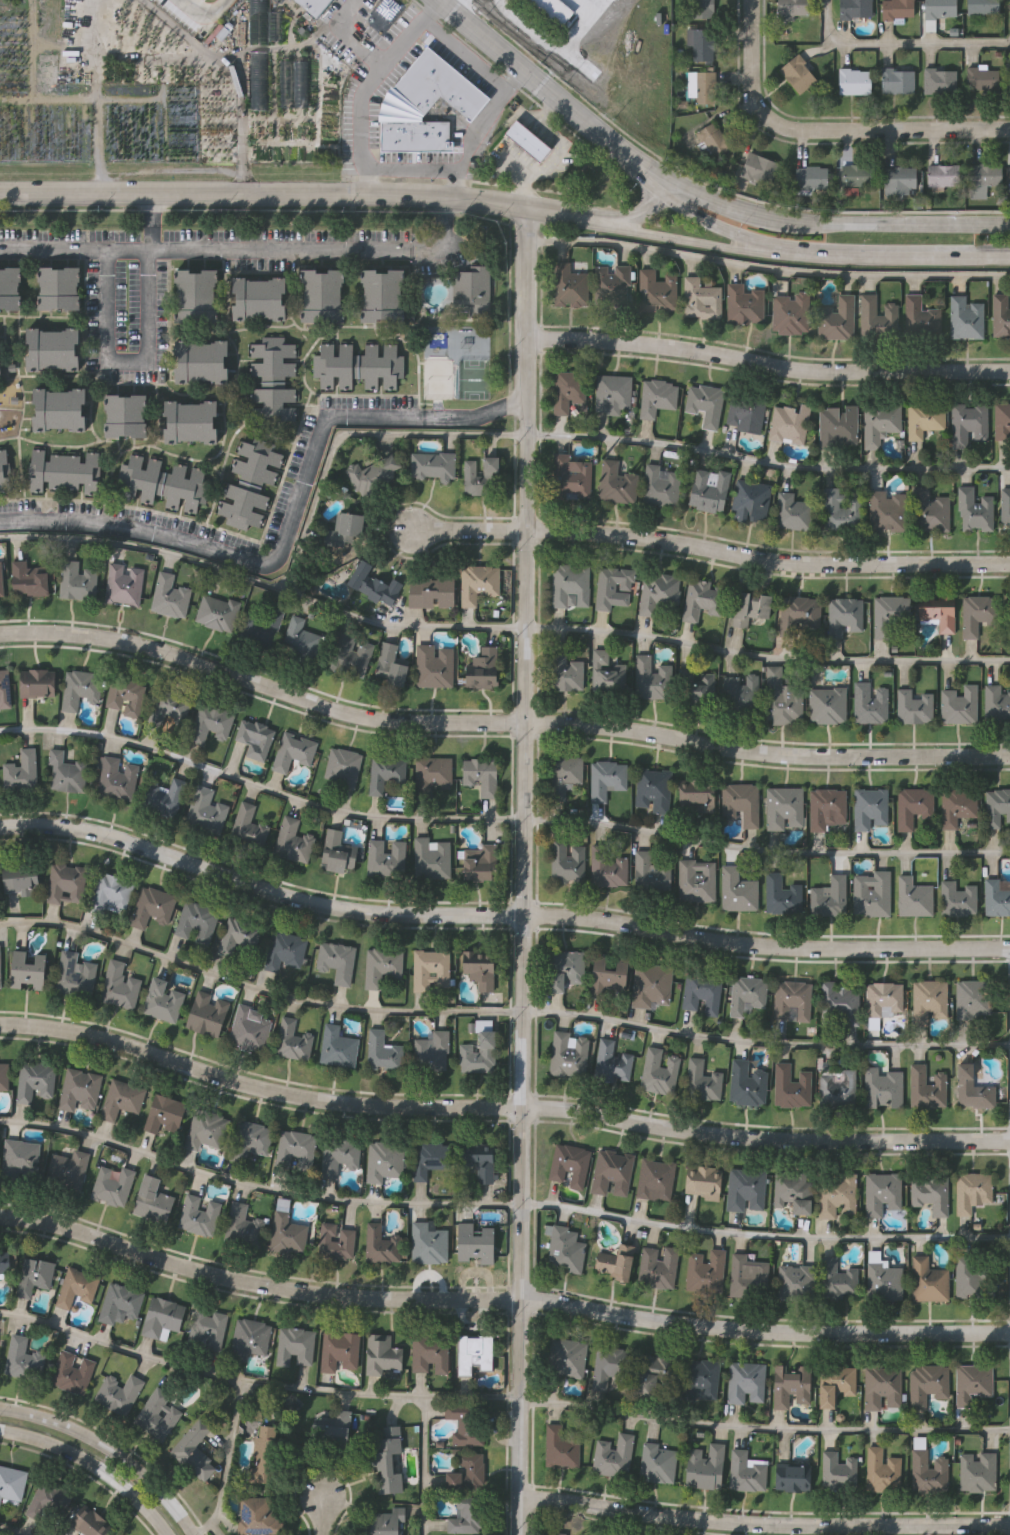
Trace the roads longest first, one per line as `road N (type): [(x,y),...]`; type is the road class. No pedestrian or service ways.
road 1 (residential): [(527,210),(520,1534)]
road 2 (residential): [(0,827),(114,836),(353,912),(578,918),(761,948),(1009,949)]
road 3 (residential): [(0,635),(126,642),(386,722),(603,727),(799,756),(1009,757)]
road 4 (residential): [(0,1218),(70,1228),(241,1281),(370,1300),(522,1299),(746,1331),(1009,1333)]
road 5 (residential): [(0,1025),(115,1042),(298,1098),(582,1111),(698,1133),(814,1141),(1009,1140)]
road 6 (tertiary): [(0,194),(450,197),(621,225),(671,188)]
road 7 (residential): [(520,1499),(771,1525),(1009,1525)]
road 8 (residential): [(527,531),(610,533),(826,565),(1009,564)]
road 9 (residential): [(527,339),(645,344),(839,372),(1009,371)]
road 10 (residential): [(751,0),(751,81),(762,110),(784,128),(1009,129)]
road 11 (primary): [(671,188),(441,0)]
road 12 (primary): [(758,247),(1009,251)]
road 13 (tertiary): [(194,1534),(156,1486),(119,1456),(60,1421),(0,1406)]
road 14 (primary): [(1009,223),(775,217)]
road 15 (tertiary): [(0,1434),(36,1441),(120,1483),(170,1534)]
road 16 (primary): [(621,225),(693,244),(758,247)]

